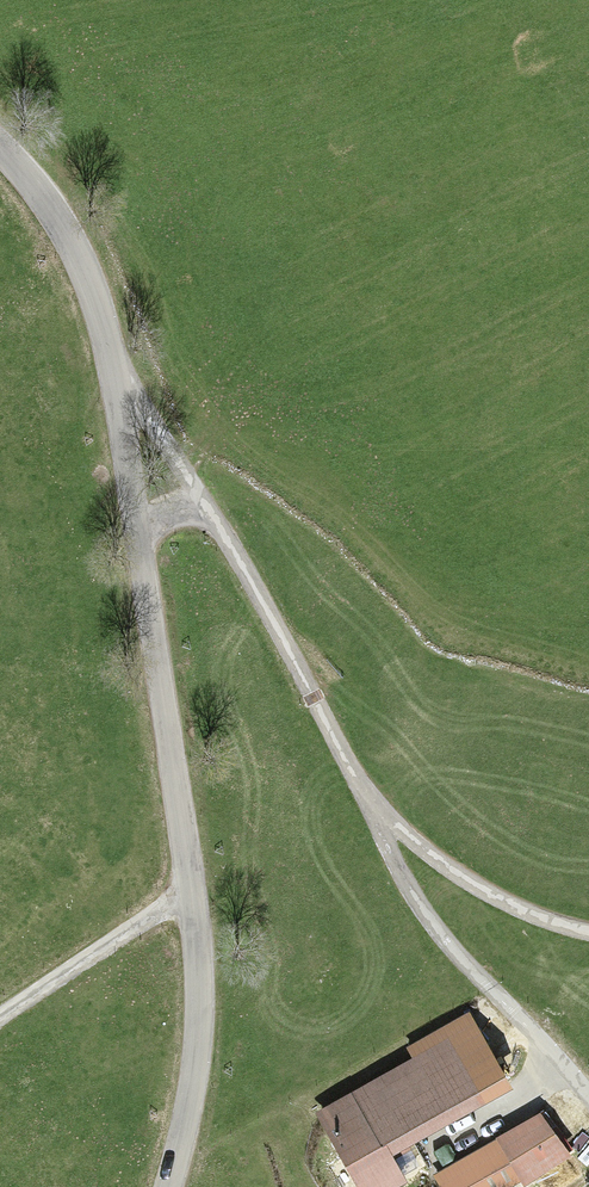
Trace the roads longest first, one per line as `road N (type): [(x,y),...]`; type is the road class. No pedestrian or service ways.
road 1 (unclassified): [(166,1186),(201,1054),(196,888),(114,366),(89,271),(31,179),(0,148)]
road 2 (track): [(588,1102),(546,1043),(461,961),(409,889),(234,552),(114,366)]
road 3 (track): [(368,805),(466,879),(539,917),(588,932)]

